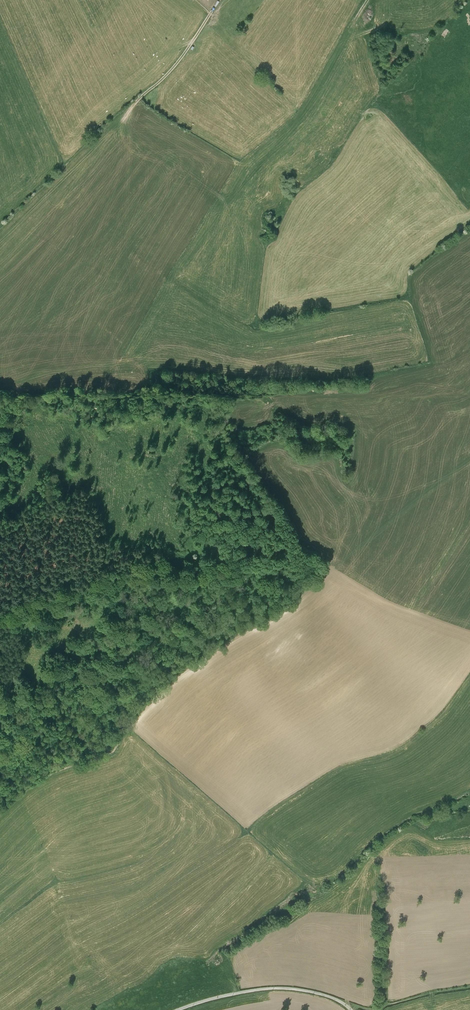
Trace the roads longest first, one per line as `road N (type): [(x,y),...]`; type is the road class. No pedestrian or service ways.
road 1 (unclassified): [(352,1009),(285,988),(177,1009)]
road 2 (track): [(0,616),(151,570)]
road 3 (track): [(219,0),(177,63),(137,101)]

